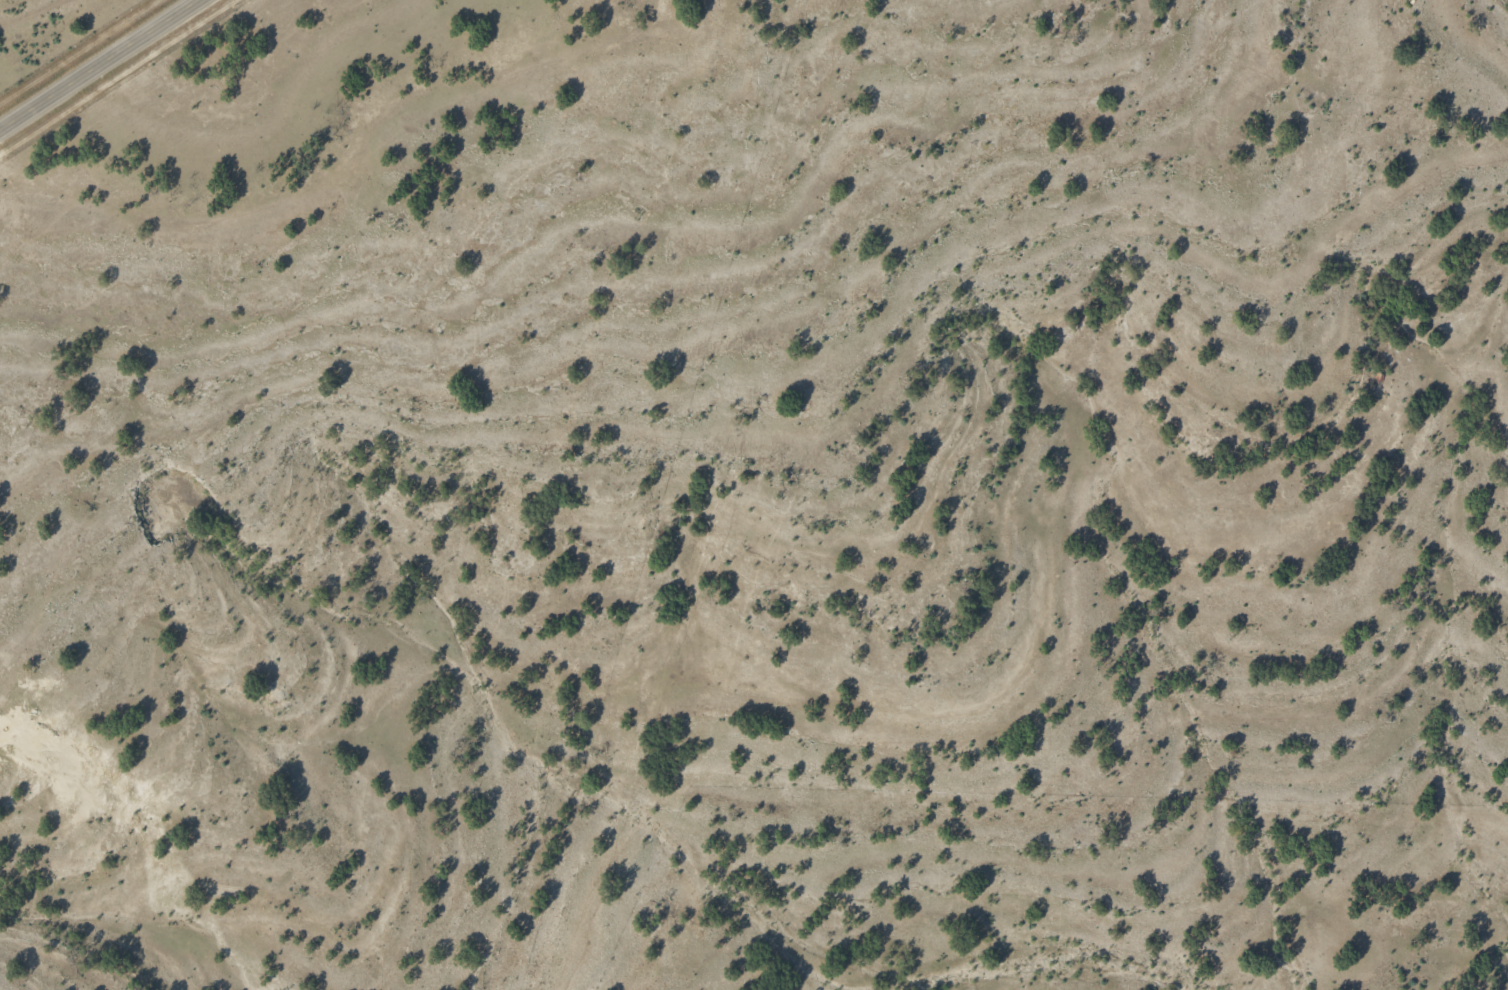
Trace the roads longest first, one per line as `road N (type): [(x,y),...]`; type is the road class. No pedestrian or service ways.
road 1 (primary): [(0,140),(212,0)]

